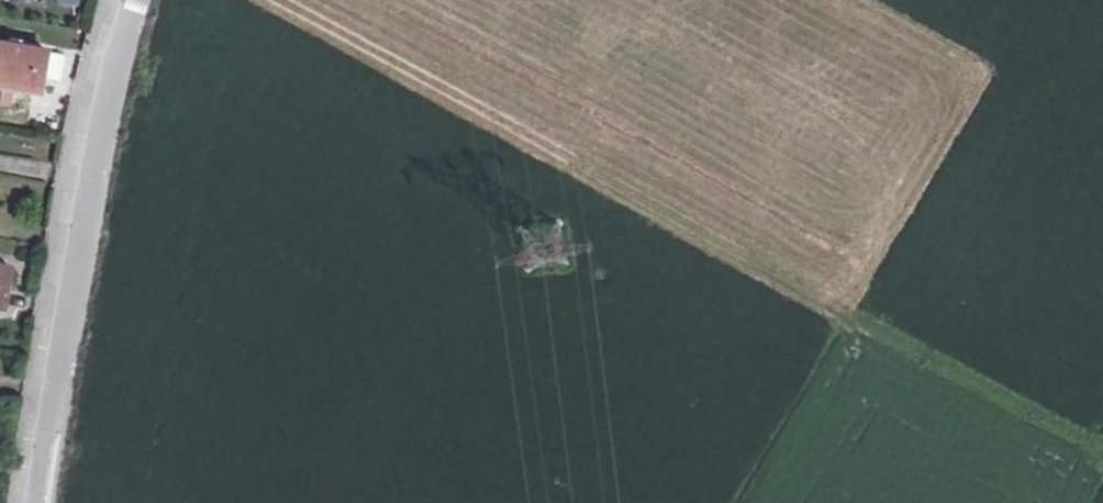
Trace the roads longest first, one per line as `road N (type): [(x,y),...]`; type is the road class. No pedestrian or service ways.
road 1 (tertiary): [(37,502),(95,151),(133,0)]
road 2 (track): [(276,0),(572,159)]

